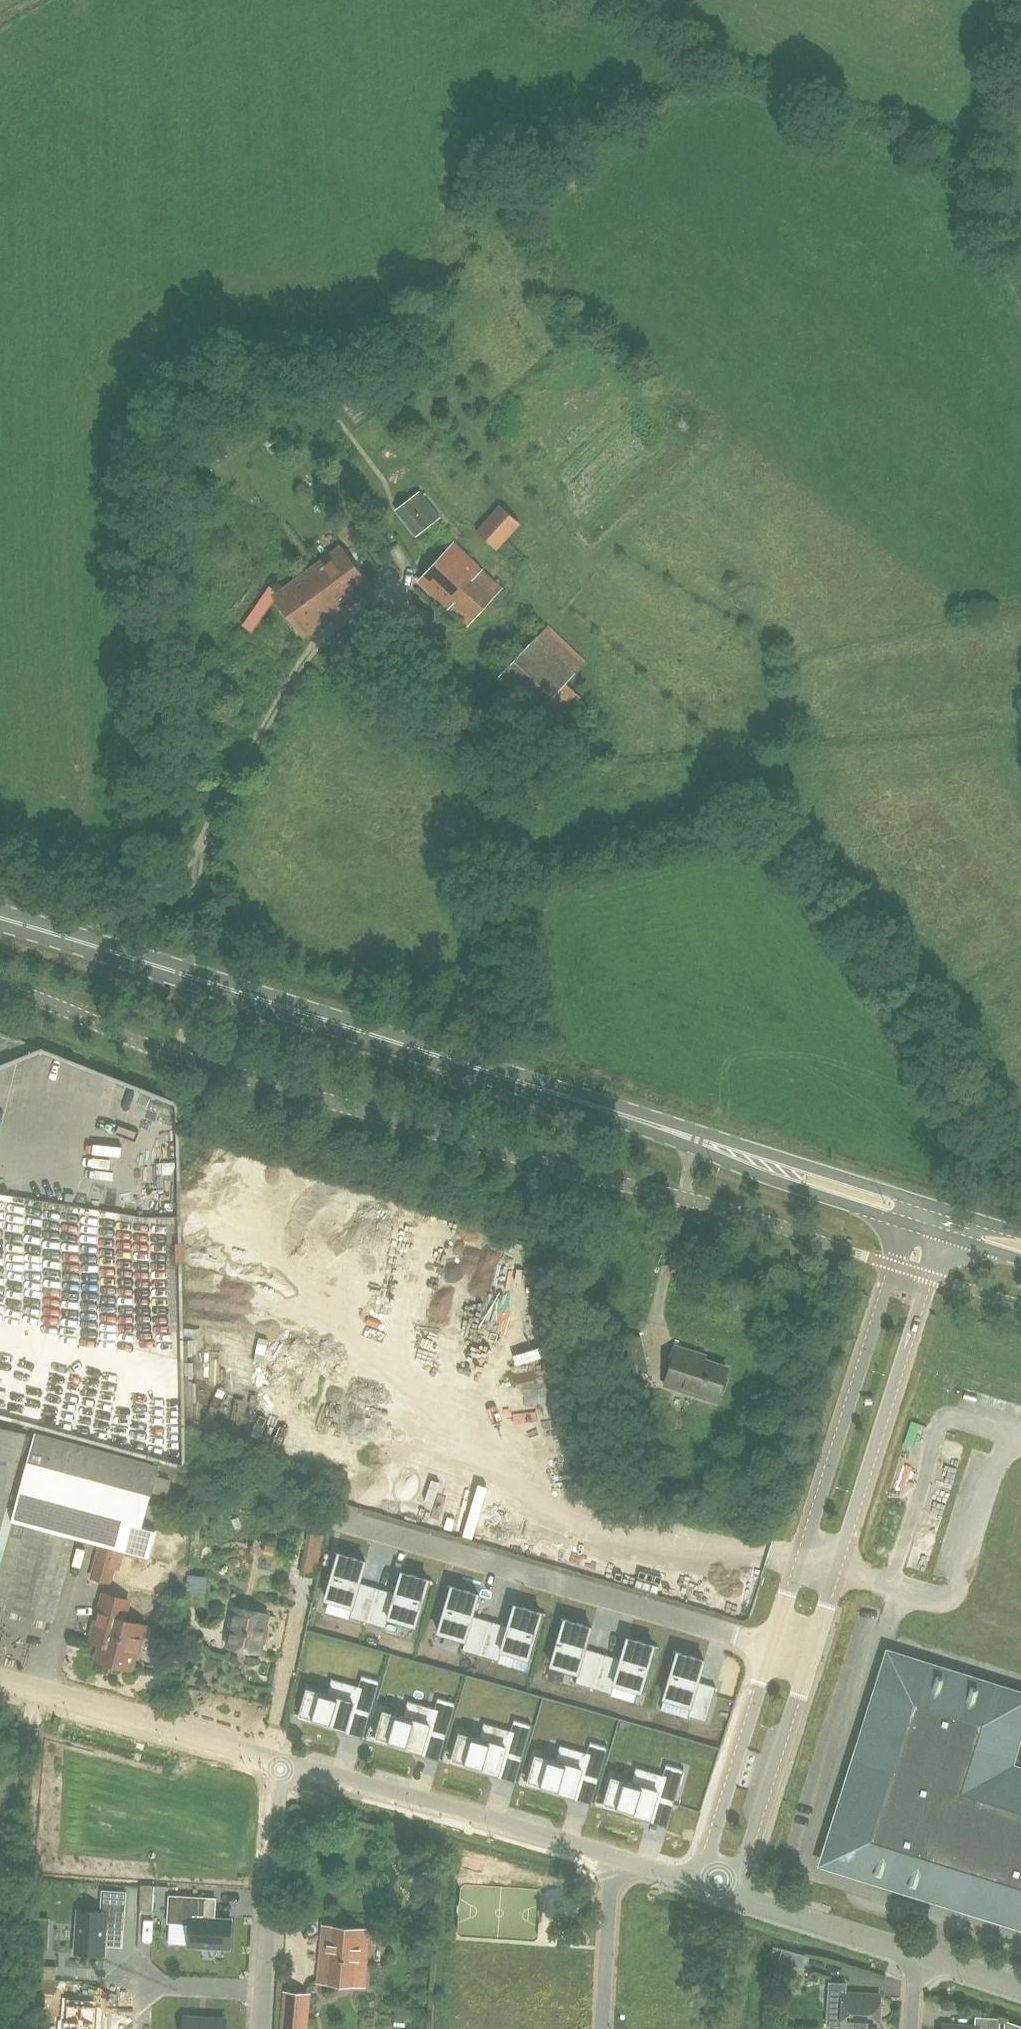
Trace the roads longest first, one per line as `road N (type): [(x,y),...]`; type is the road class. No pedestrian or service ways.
road 1 (primary): [(712,1143),(0,918)]
road 2 (residential): [(810,1655),(360,1520)]
road 3 (residential): [(608,1858),(278,1768)]
road 4 (residential): [(278,1768),(0,1694)]
road 5 (unclassified): [(810,1655),(853,1512),(850,1403)]
road 6 (unclassified): [(732,1896),(810,1655)]
road 7 (residential): [(262,1991),(278,1768)]
road 8 (primary): [(712,1143),(798,1187),(905,1224)]
road 9 (primary): [(913,1201),(712,1143)]
road 10 (unclassified): [(850,1403),(895,1372),(940,1234)]
road 11 (residential): [(914,1953),(732,1896)]
road 12 (unclassified): [(905,1224),(850,1403)]
road 13 (residential): [(599,2028),(608,1858)]
road 14 (residential): [(732,1896),(608,1858)]

